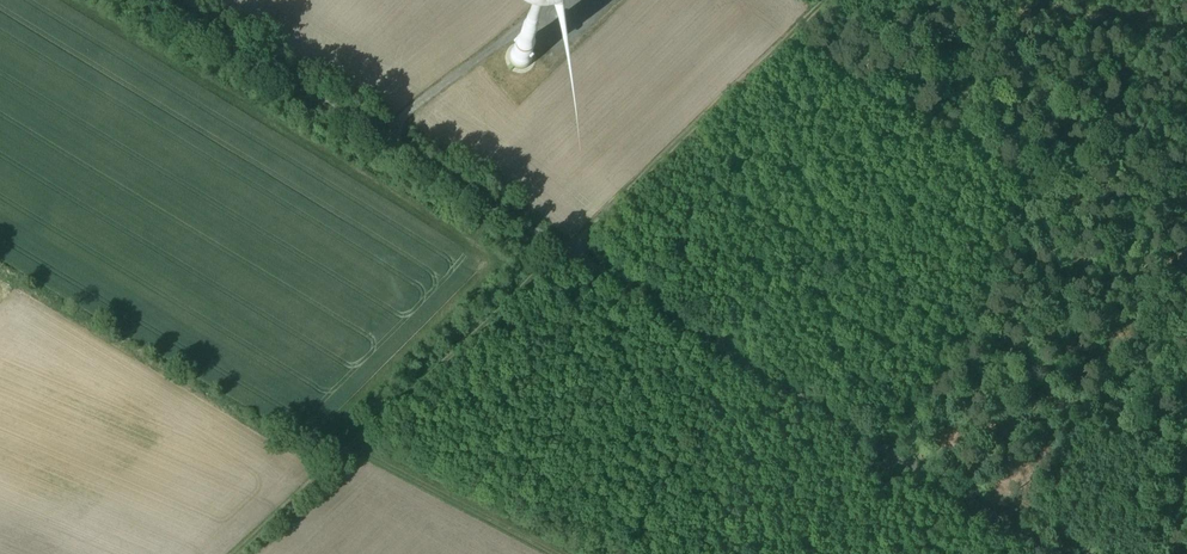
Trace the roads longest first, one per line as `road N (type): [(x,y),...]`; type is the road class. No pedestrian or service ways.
road 1 (track): [(94,0),(981,553)]
road 2 (track): [(539,278),(845,0)]
road 3 (track): [(551,267),(529,182),(478,154),(463,116),(520,57)]

